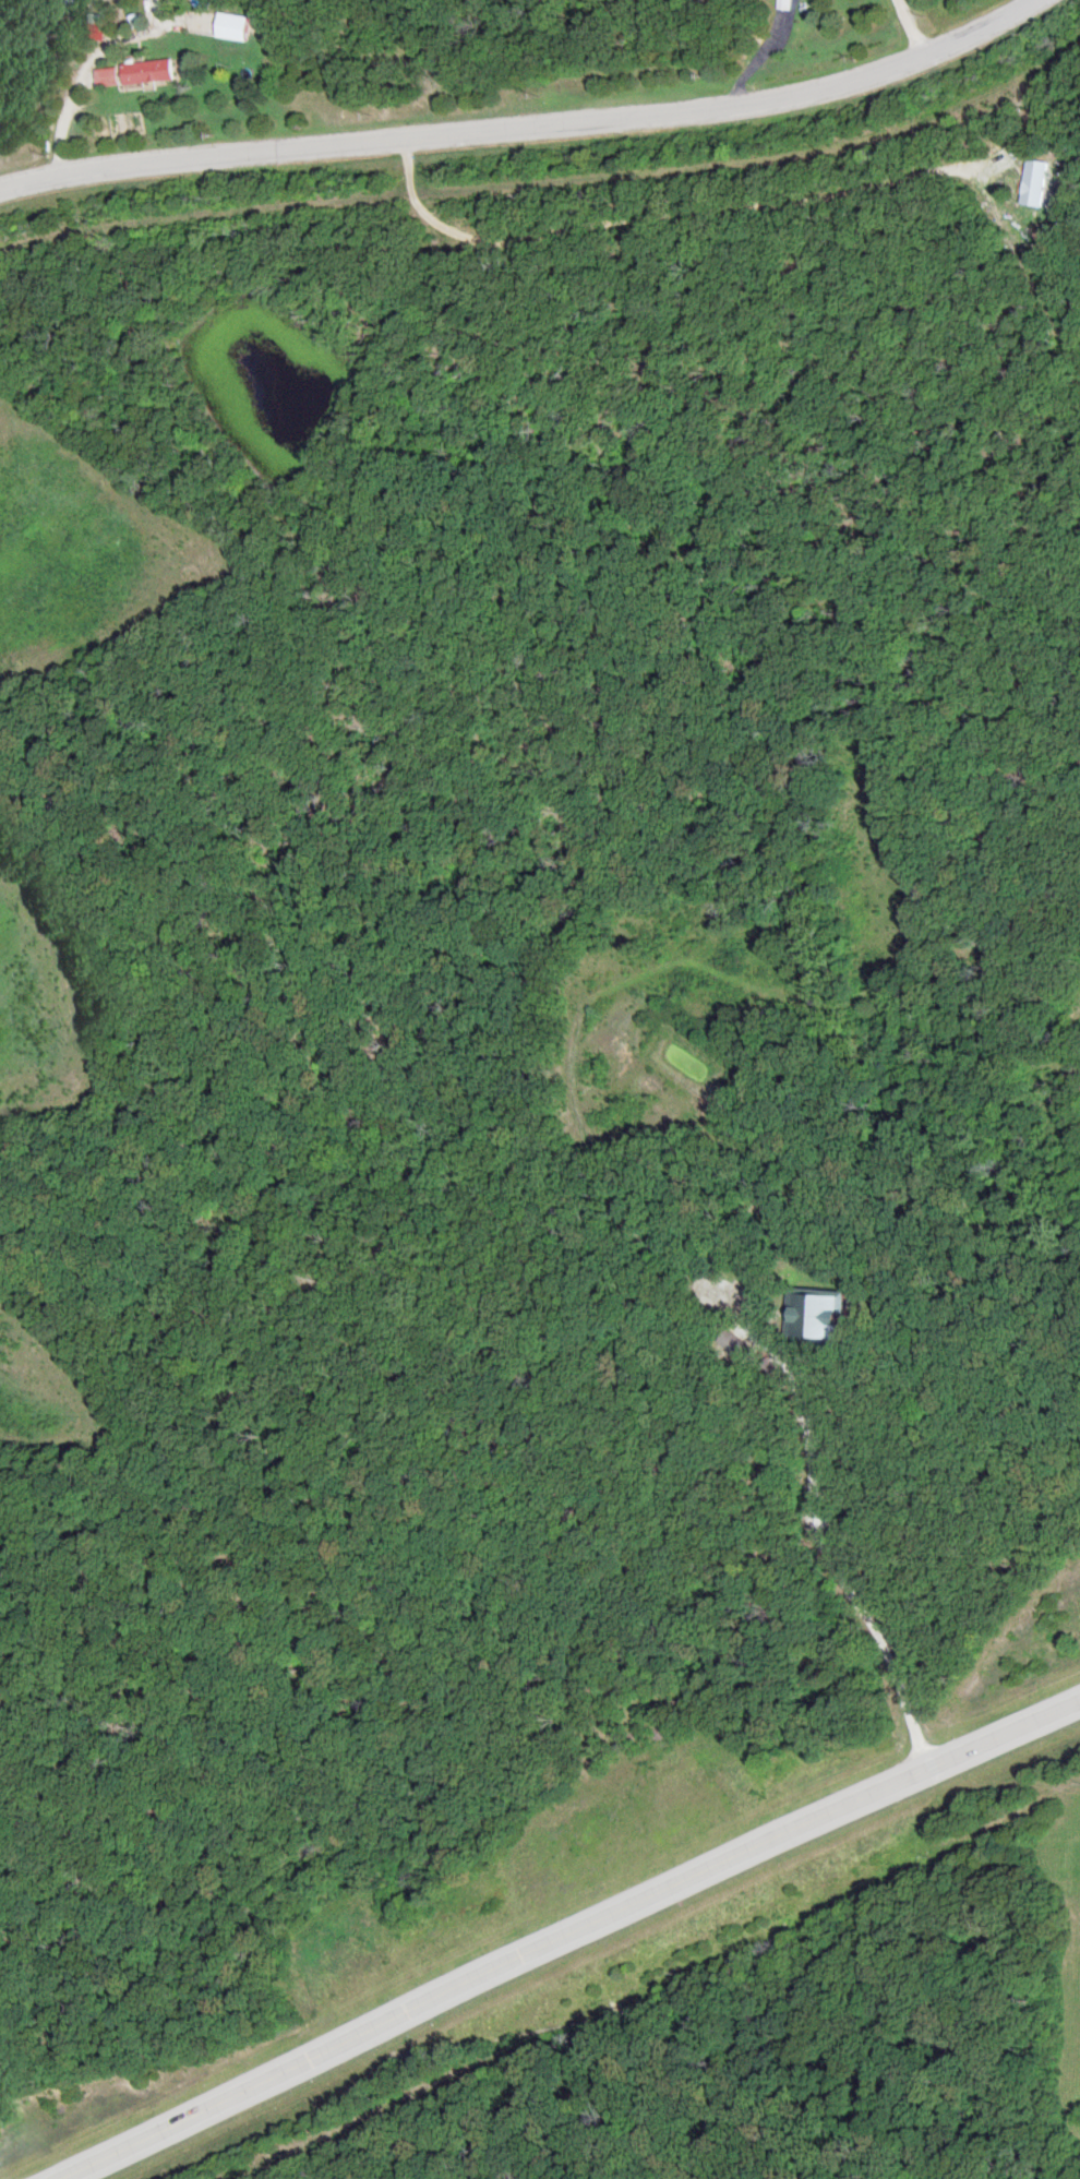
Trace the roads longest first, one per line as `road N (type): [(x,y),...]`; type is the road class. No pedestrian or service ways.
road 1 (primary): [(1079,1695),(49,2178)]
road 2 (tertiary): [(0,189),(129,164),(764,100),(922,58),(1035,0)]

